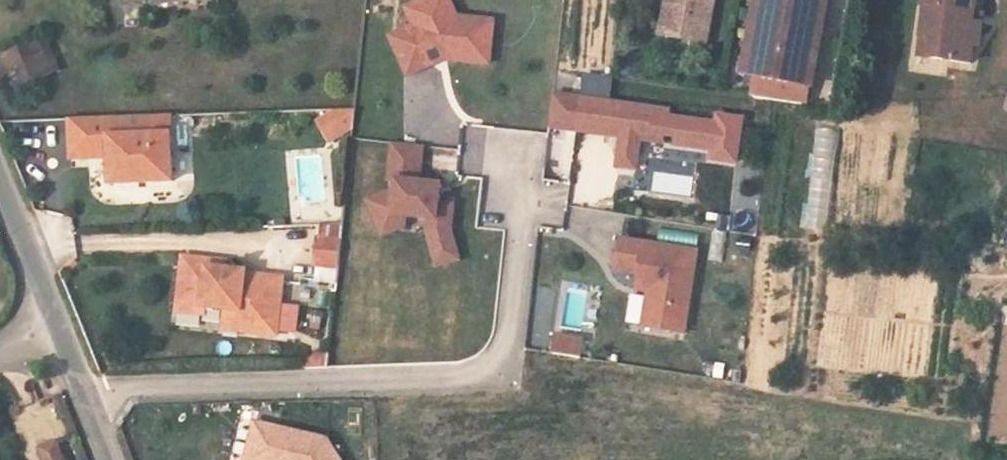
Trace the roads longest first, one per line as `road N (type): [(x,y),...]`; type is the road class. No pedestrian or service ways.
road 1 (residential): [(531,148),(512,330),(493,368),(473,378),(117,390),(89,398)]
road 2 (residential): [(0,174),(89,398)]

